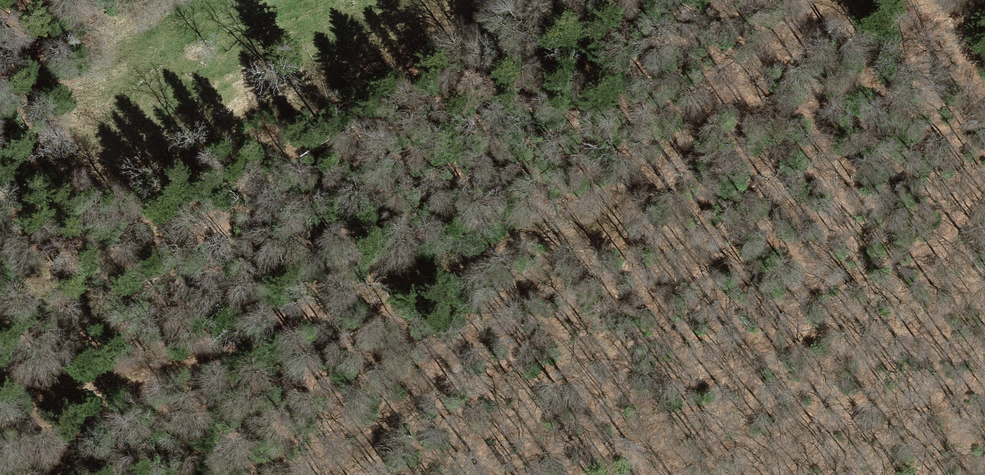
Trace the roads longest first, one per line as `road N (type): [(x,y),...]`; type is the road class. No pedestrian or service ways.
road 1 (track): [(862,0),(795,43),(613,200),(332,474)]
road 2 (track): [(598,215),(499,241),(183,354),(134,366),(0,370)]

